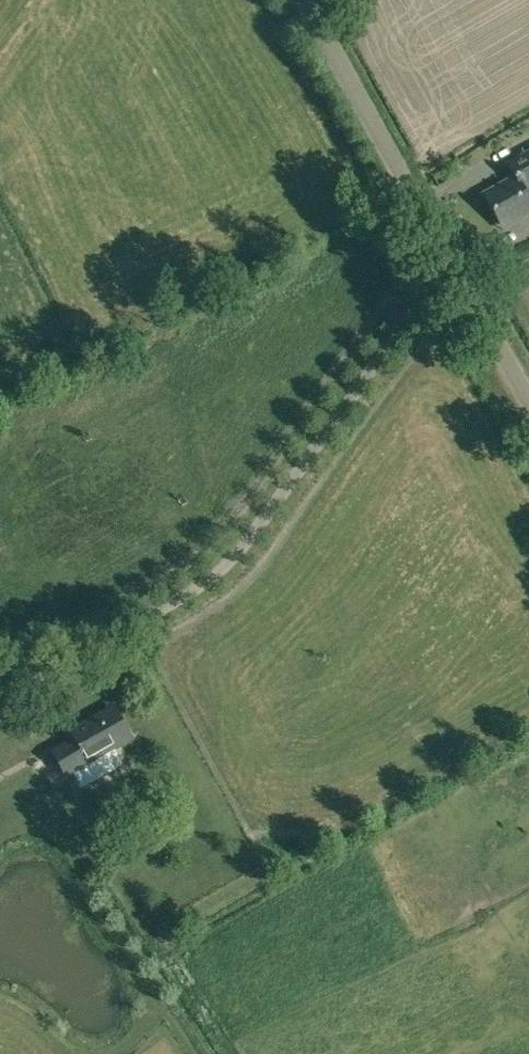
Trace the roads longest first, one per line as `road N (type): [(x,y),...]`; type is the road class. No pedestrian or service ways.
road 1 (unclassified): [(528,394),(307,0)]

